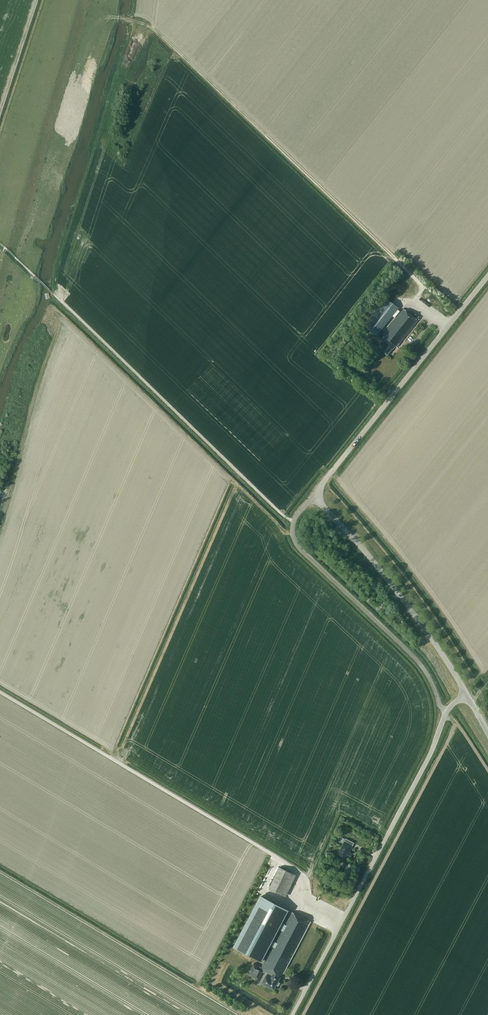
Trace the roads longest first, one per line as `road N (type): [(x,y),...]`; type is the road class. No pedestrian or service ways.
road 1 (unclassified): [(292,1014),(446,713)]
road 2 (unclassified): [(446,713),(422,668),(299,547),(292,524),(313,494)]
road 3 (unclassified): [(313,494),(487,273)]
road 4 (track): [(119,17),(156,32),(318,185)]
road 5 (unclassified): [(465,696),(412,613),(313,494)]
road 6 (track): [(414,300),(424,287),(318,185)]

